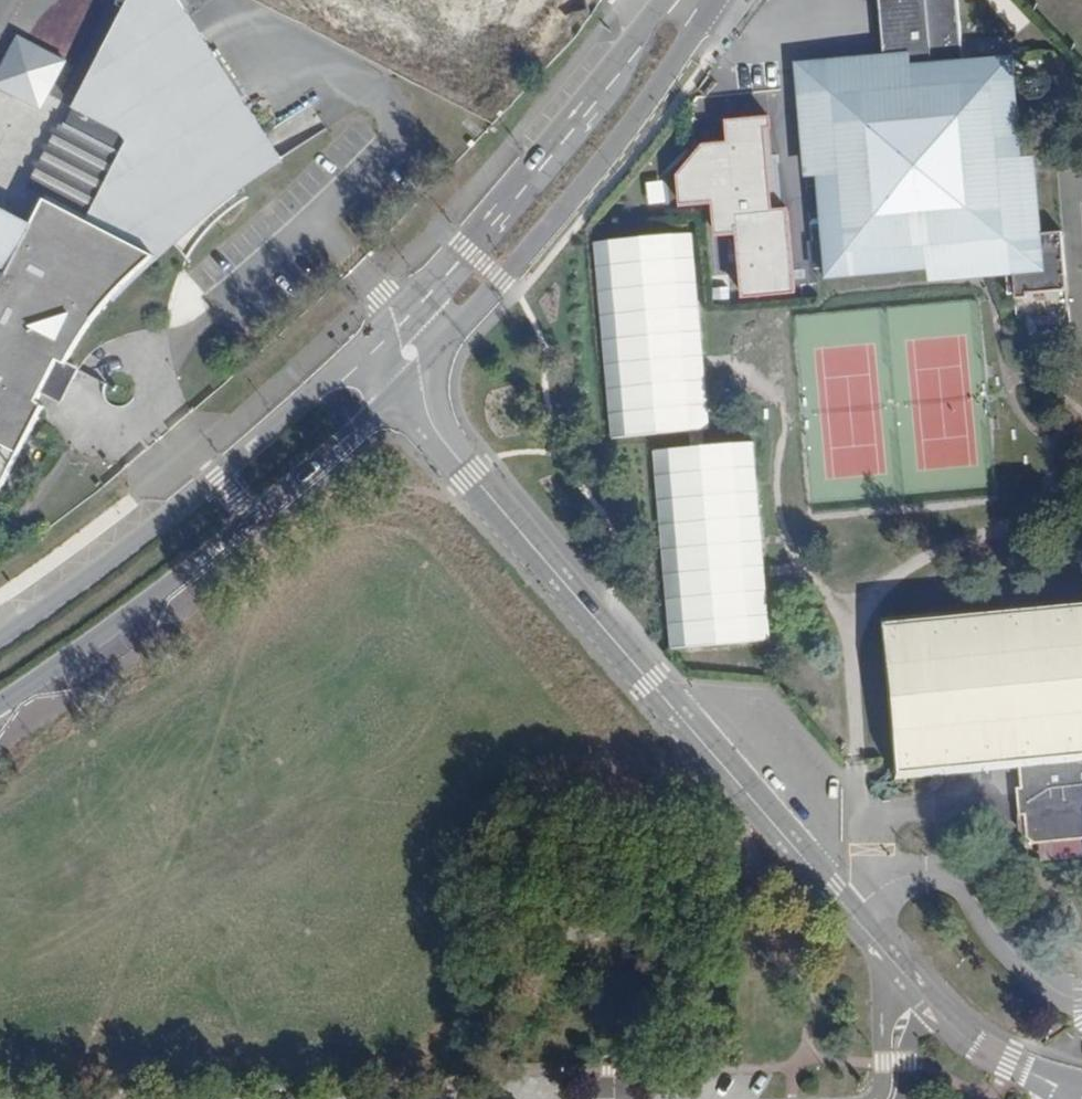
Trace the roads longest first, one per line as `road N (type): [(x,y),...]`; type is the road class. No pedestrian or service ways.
road 1 (secondary): [(884,953),(408,391)]
road 2 (secondary): [(0,719),(408,391)]
road 3 (secondary): [(374,345),(0,647)]
road 4 (secondary): [(447,347),(720,0)]
road 5 (secondary): [(671,0),(581,119),(411,310)]
road 6 (secondary): [(1081,1098),(1008,1066),(931,1006),(884,953)]
road 7 (residential): [(884,953),(884,1090),(876,1098)]

